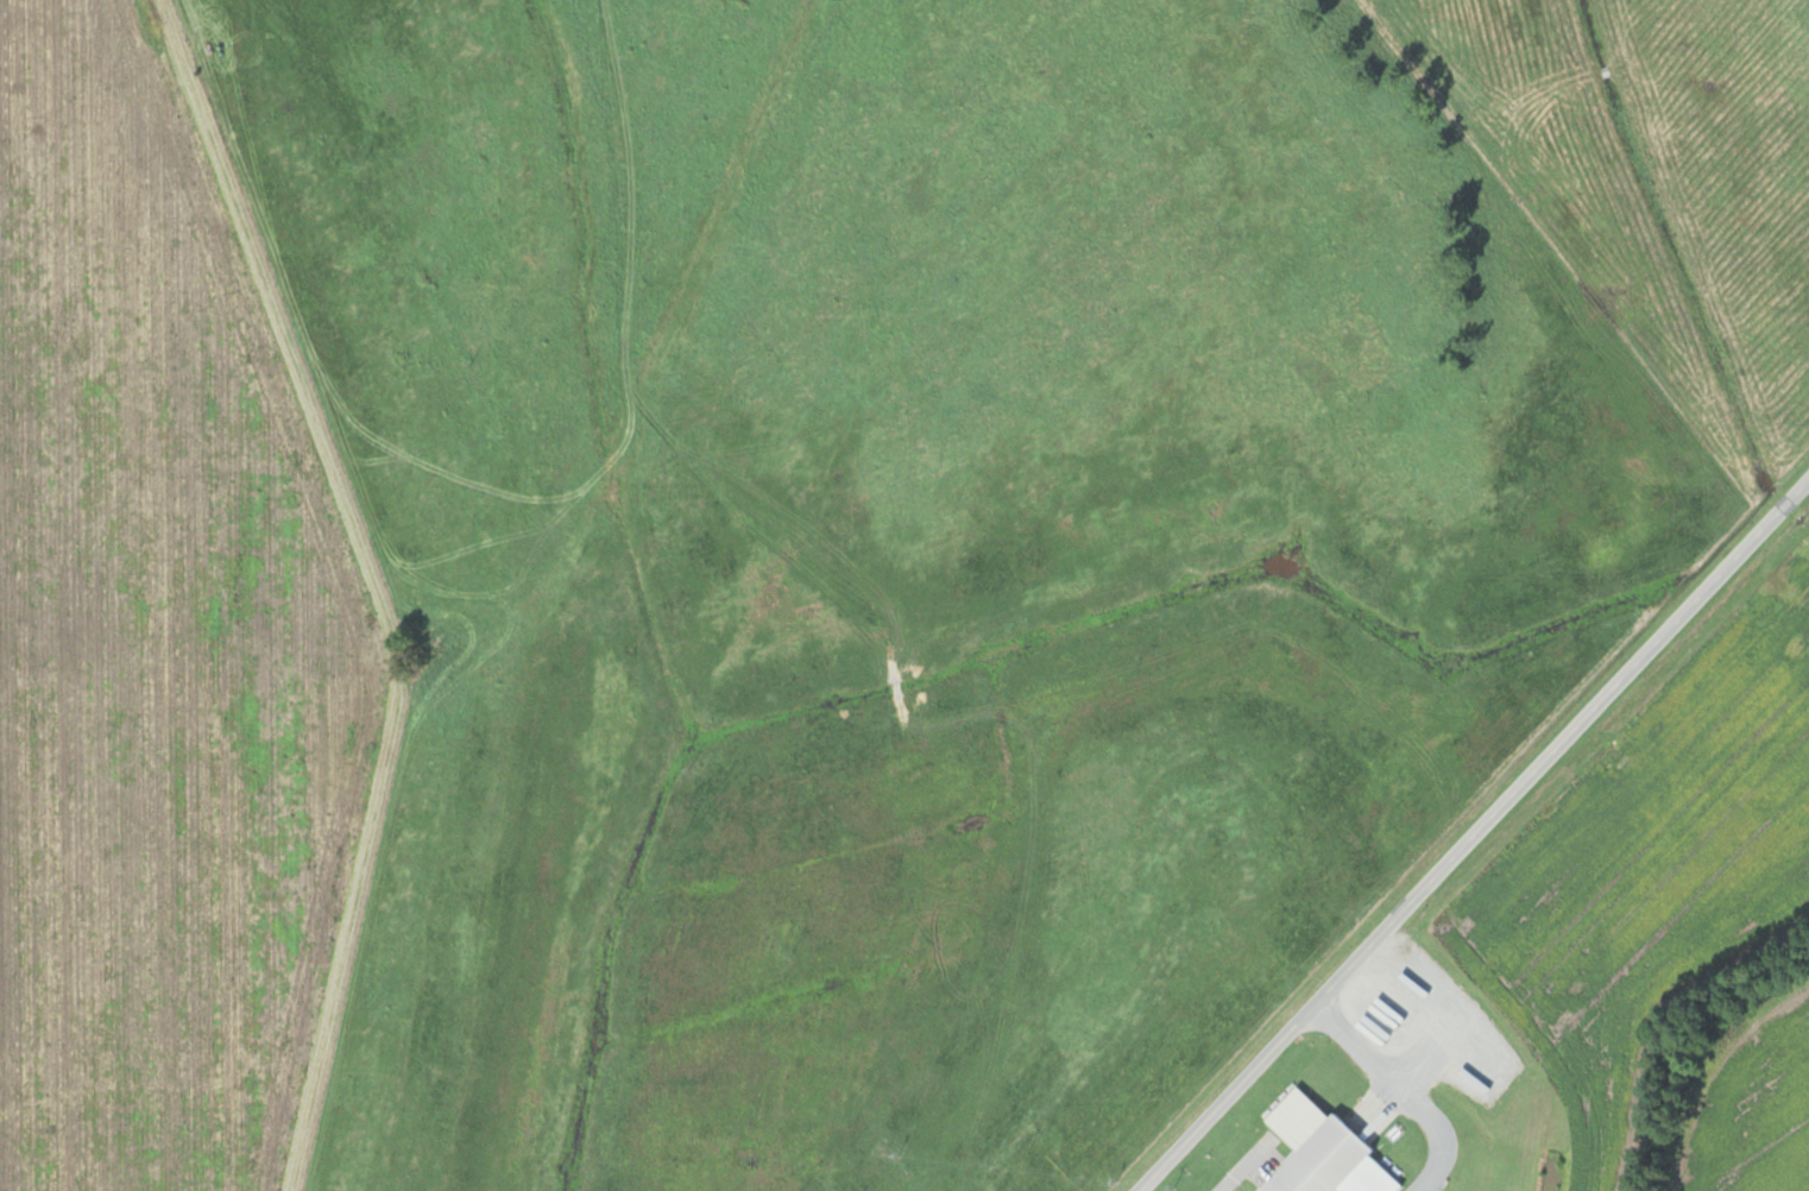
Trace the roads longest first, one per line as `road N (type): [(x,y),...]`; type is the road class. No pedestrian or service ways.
road 1 (residential): [(1133,1190),(1808,475)]

